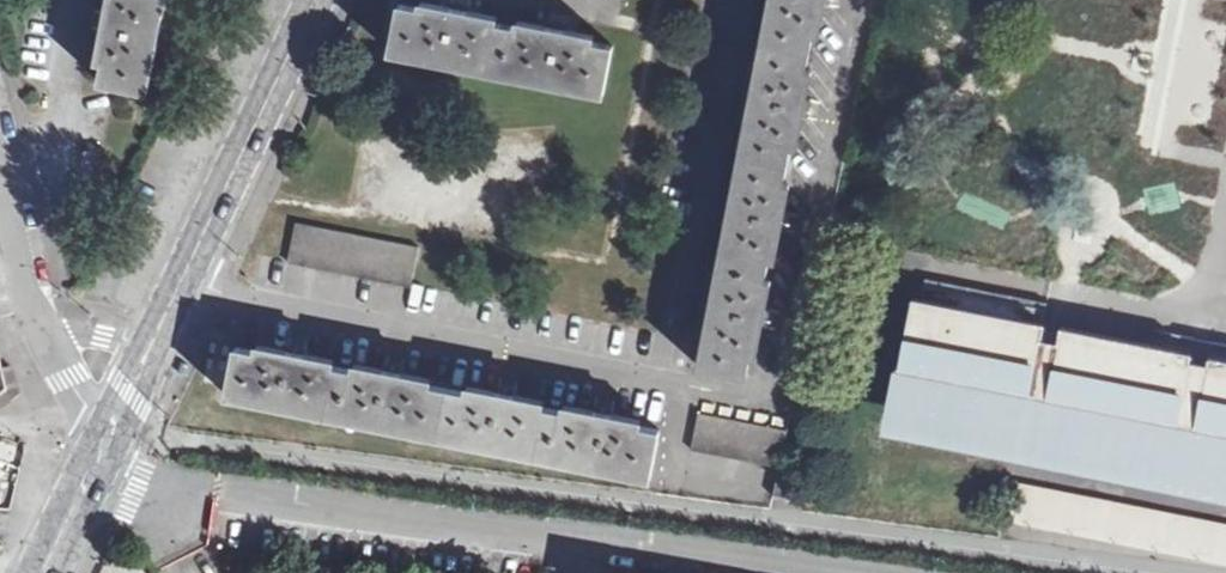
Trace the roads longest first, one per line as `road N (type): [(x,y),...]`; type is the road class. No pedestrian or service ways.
road 1 (residential): [(573,536),(90,478)]
road 2 (residential): [(319,0),(154,350)]
road 3 (residential): [(573,536),(813,572)]
road 4 (residential): [(0,166),(41,334)]
road 5 (residential): [(41,334),(65,385),(109,442)]

